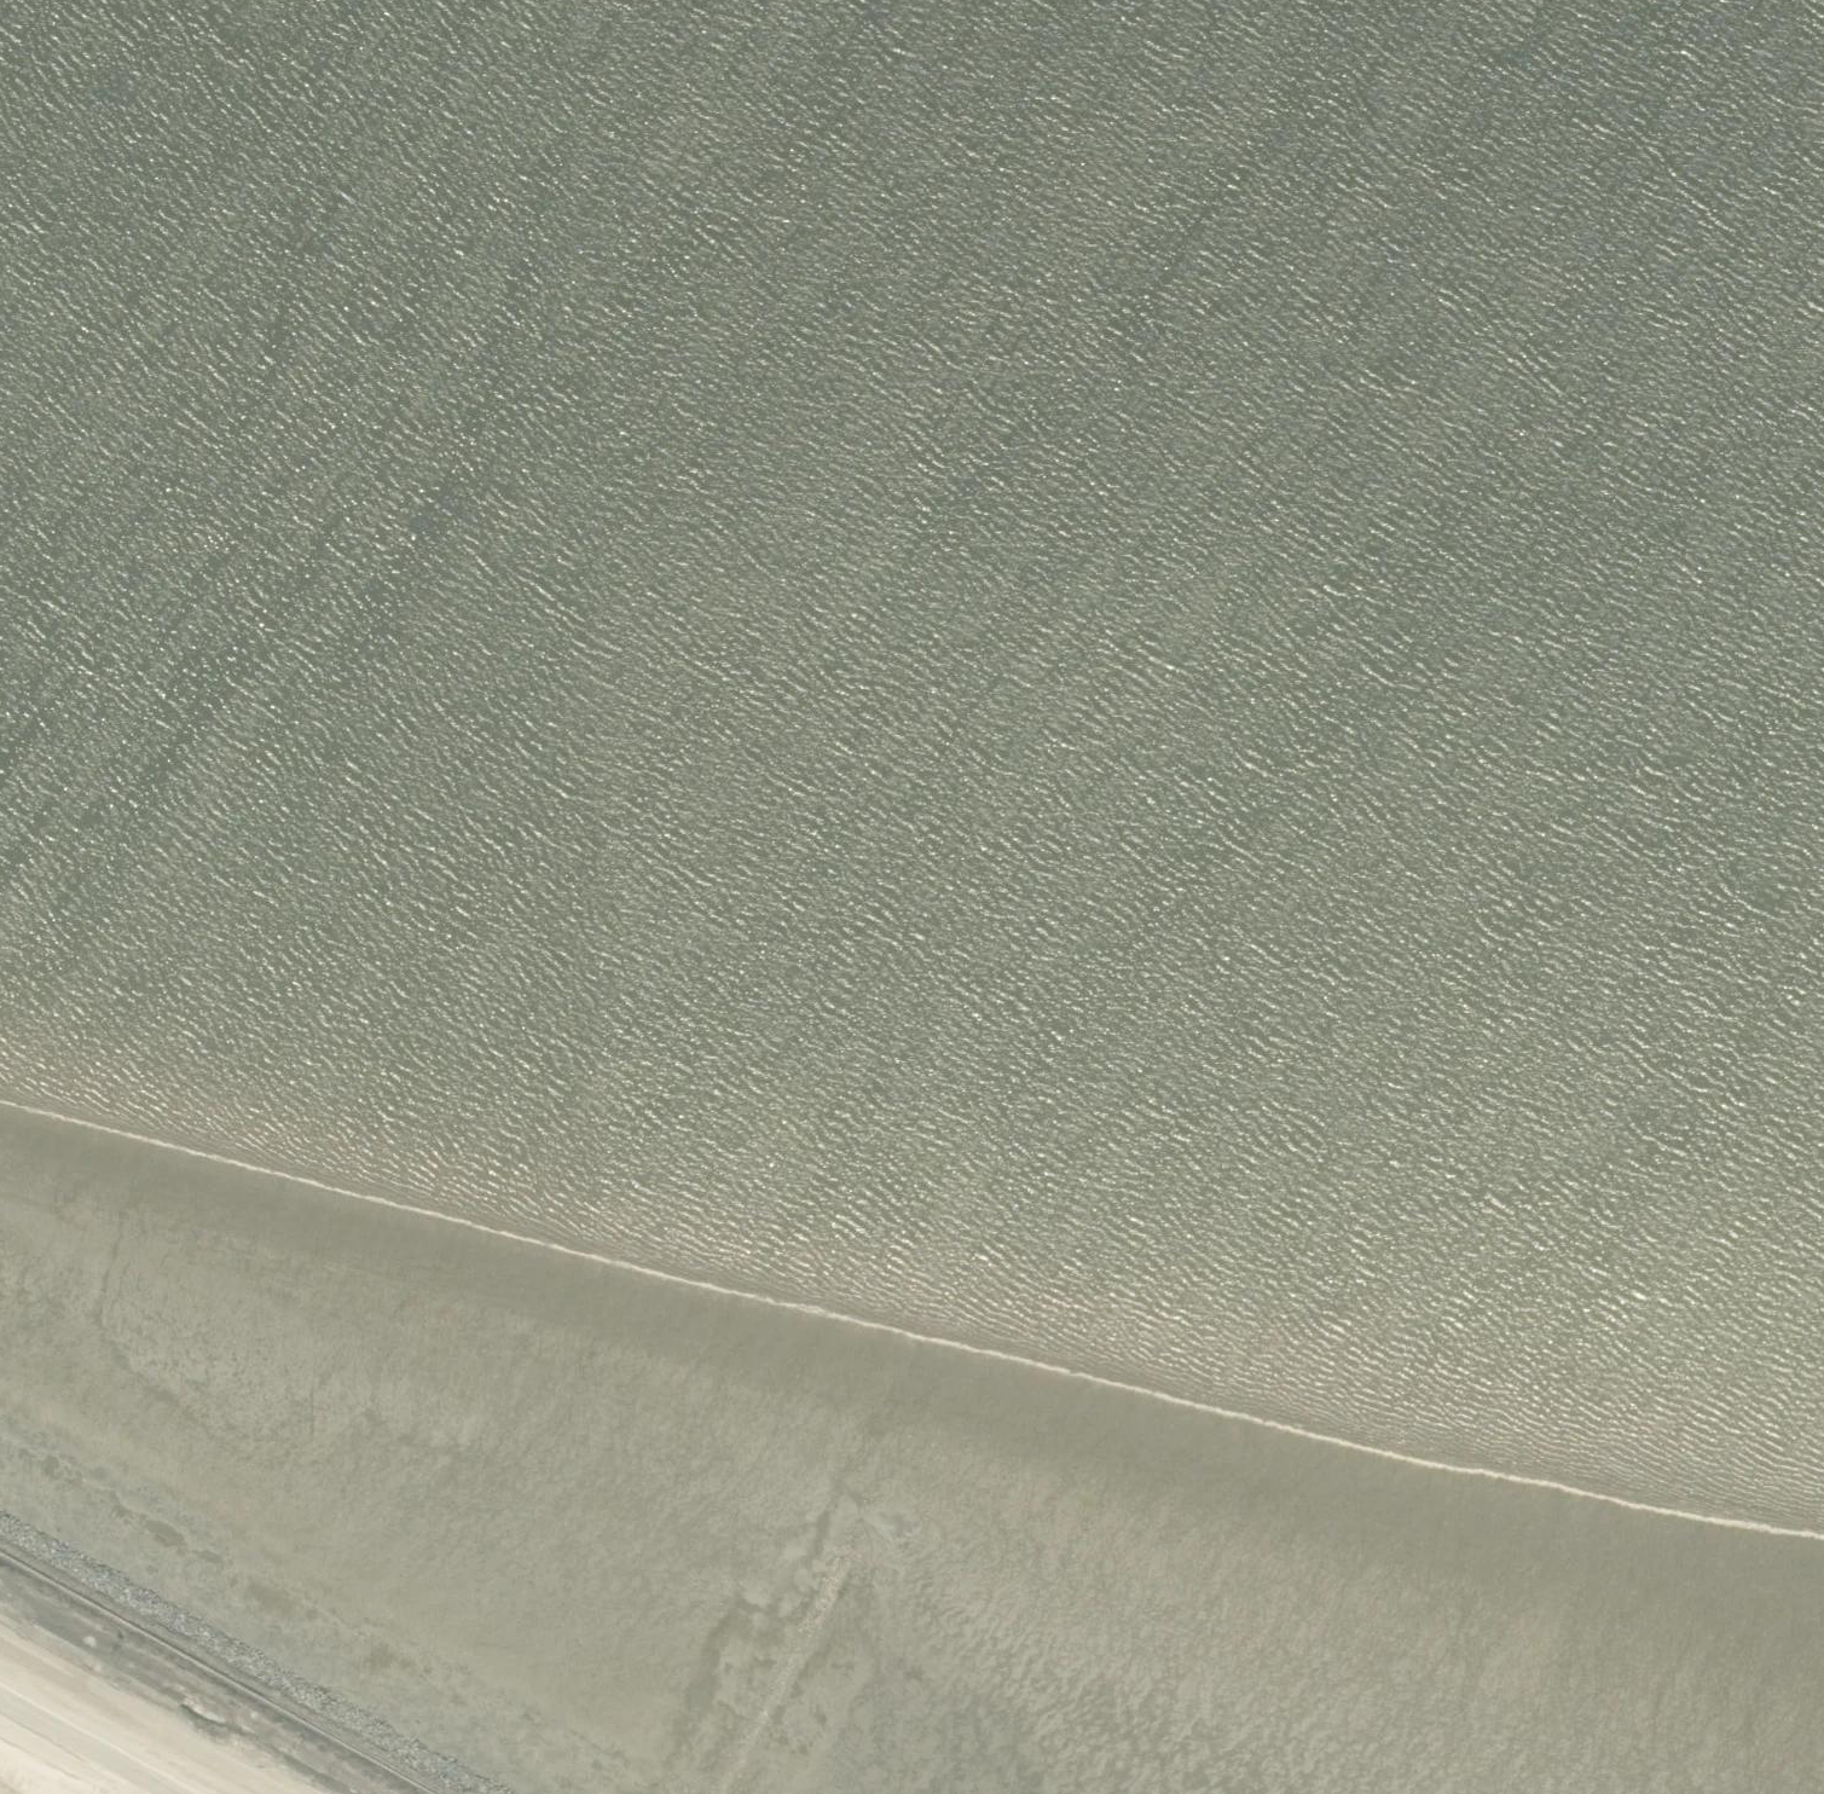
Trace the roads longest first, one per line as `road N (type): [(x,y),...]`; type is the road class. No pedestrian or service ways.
road 1 (track): [(399,1793),(0,1571)]

